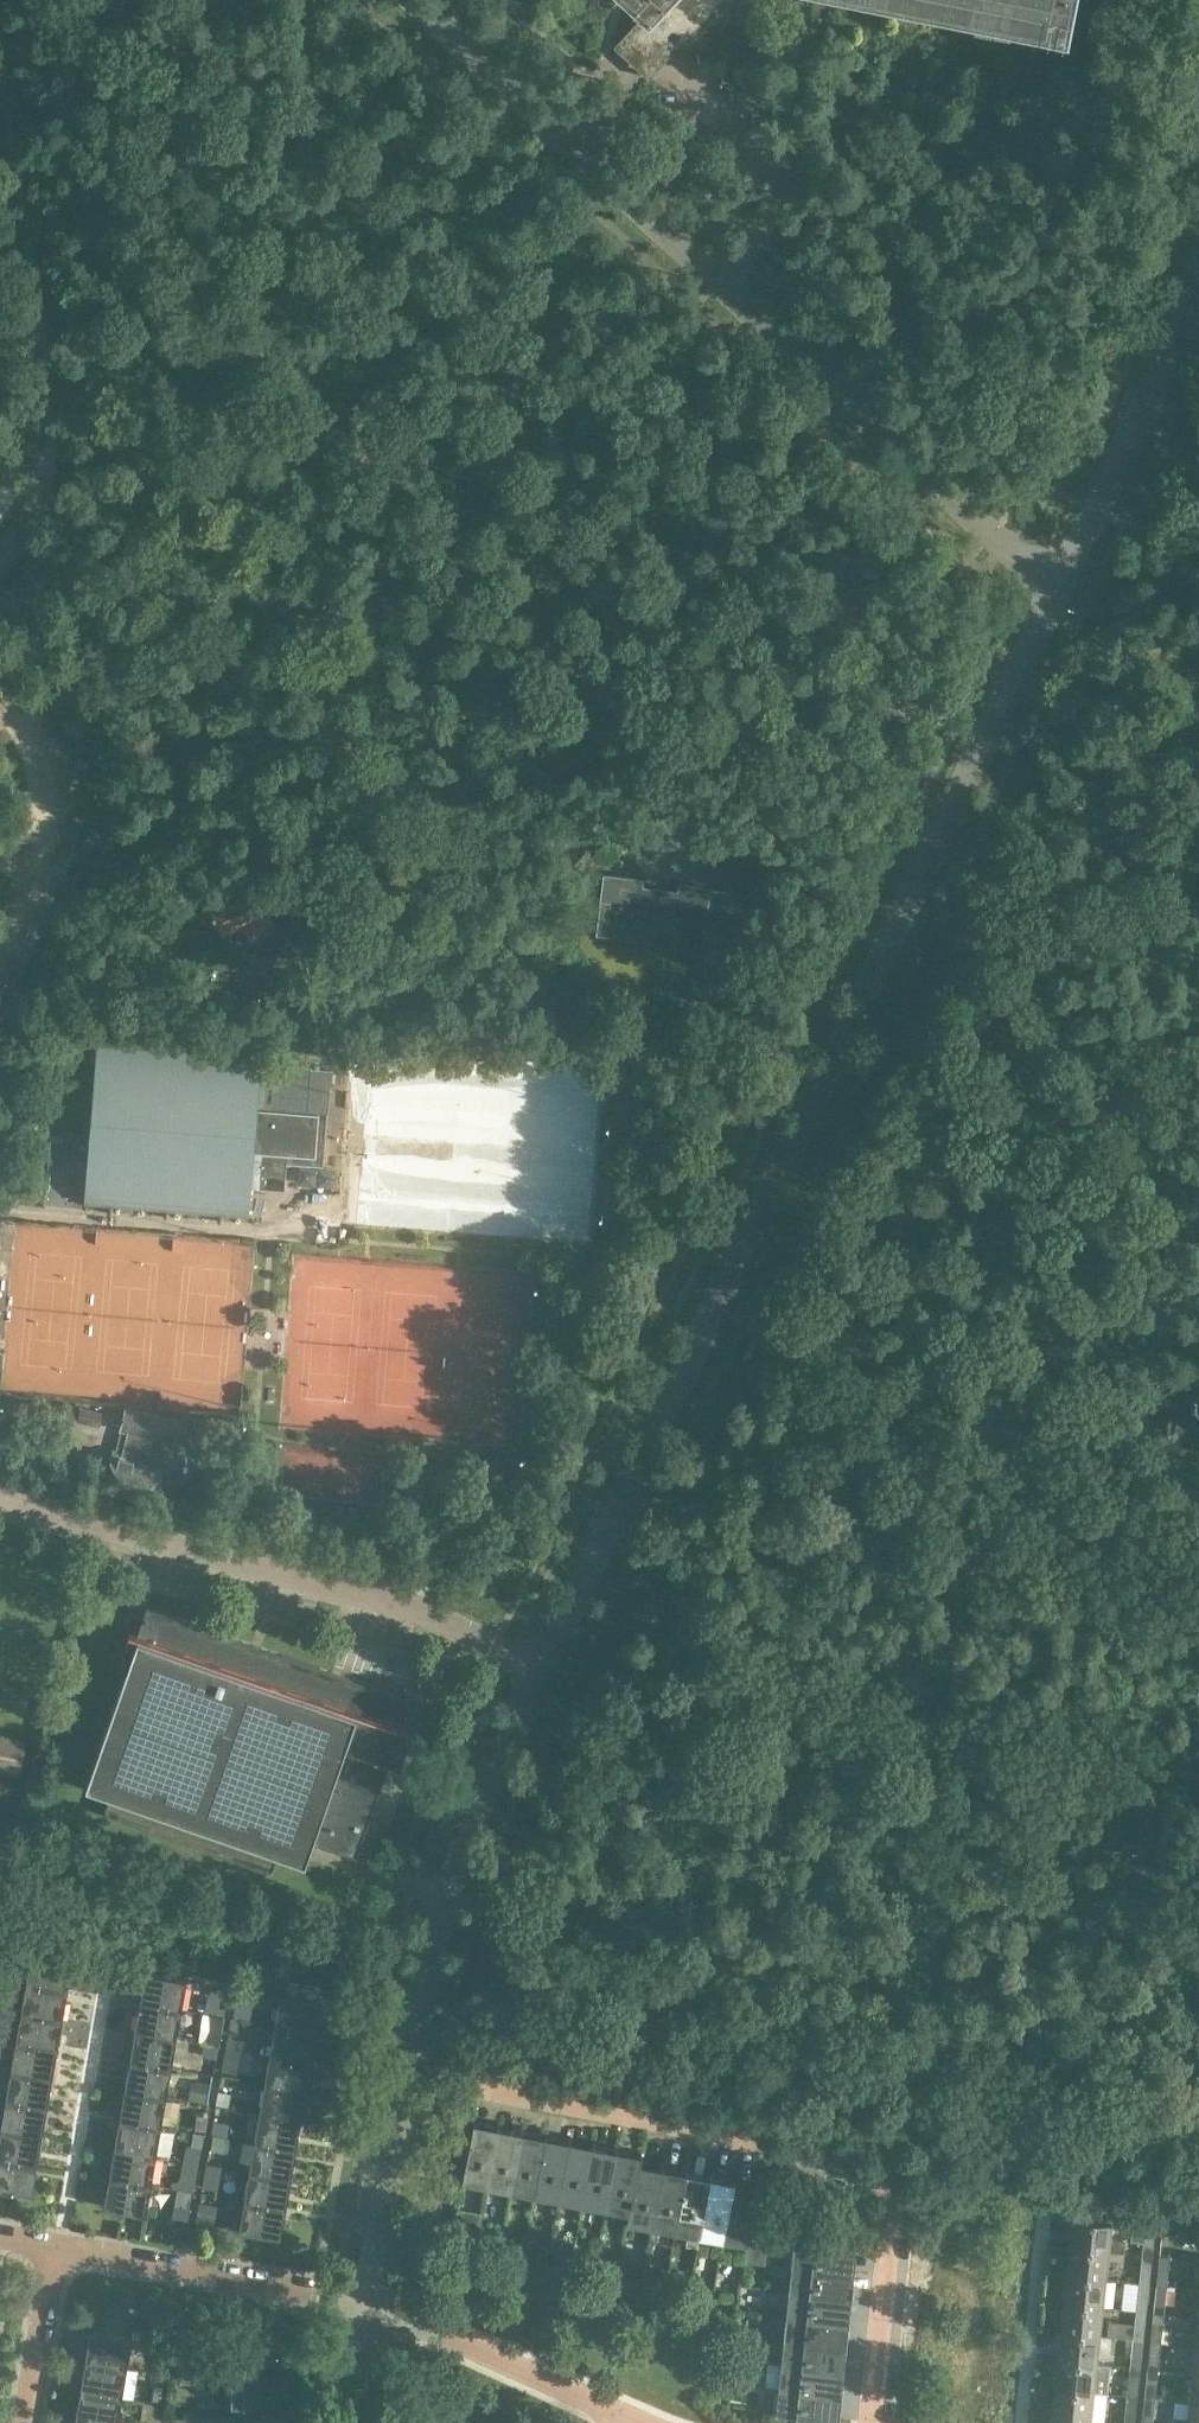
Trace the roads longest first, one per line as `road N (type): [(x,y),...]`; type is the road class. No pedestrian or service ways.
road 1 (residential): [(547,1663),(1071,581)]
road 2 (track): [(993,743),(863,678),(164,819)]
road 3 (residential): [(366,2305),(425,1964),(547,1663)]
road 4 (residential): [(867,2422),(886,2198),(884,2182),(861,2160),(469,2093)]
road 5 (residential): [(547,1663),(422,1607),(0,1499)]
road 6 (unclassified): [(1071,581),(1004,539),(720,272)]
road 7 (track): [(50,399),(0,61)]
road 8 (unclassified): [(576,140),(625,90),(650,93),(738,150),(756,174),(756,210),(720,272)]
road 9 (residential): [(366,2305),(55,2246)]
road 10 (residential): [(1071,581),(1191,316)]
road 11 (residential): [(610,2411),(366,2305)]
road 12 (unclassified): [(576,140),(427,0)]
road 13 (unclassified): [(720,272),(576,140)]
road 14 (residential): [(24,2422),(55,2246)]
road 15 (track): [(1071,581),(1161,630),(1198,604)]

